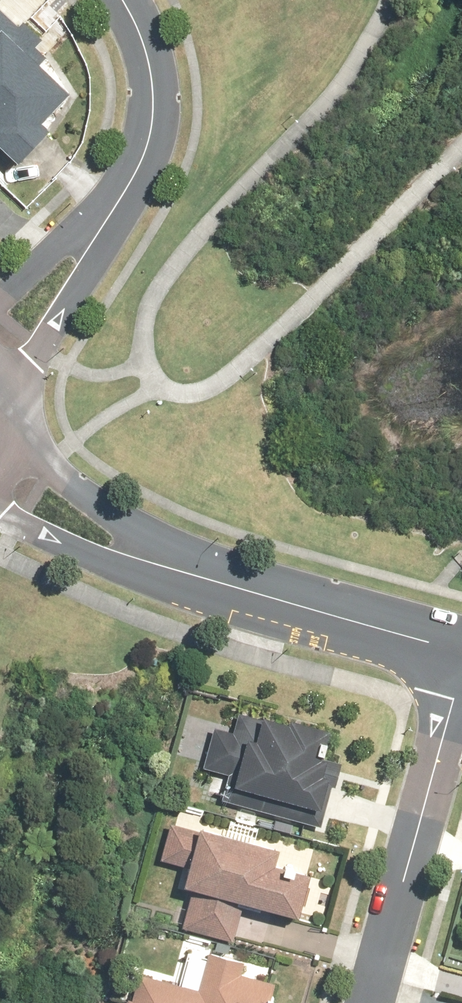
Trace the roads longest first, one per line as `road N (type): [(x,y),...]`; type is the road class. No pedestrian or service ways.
road 1 (residential): [(369,1002),(461,682)]
road 2 (tertiary): [(461,656),(179,567)]
road 3 (residential): [(103,224),(141,166),(157,122),(155,68),(126,0)]
road 4 (tertiary): [(15,453),(179,567)]
road 5 (tertiary): [(179,567),(51,540),(0,502)]
road 6 (residential): [(103,224),(87,275),(13,379)]
road 7 (residential): [(0,311),(47,254),(103,224)]

